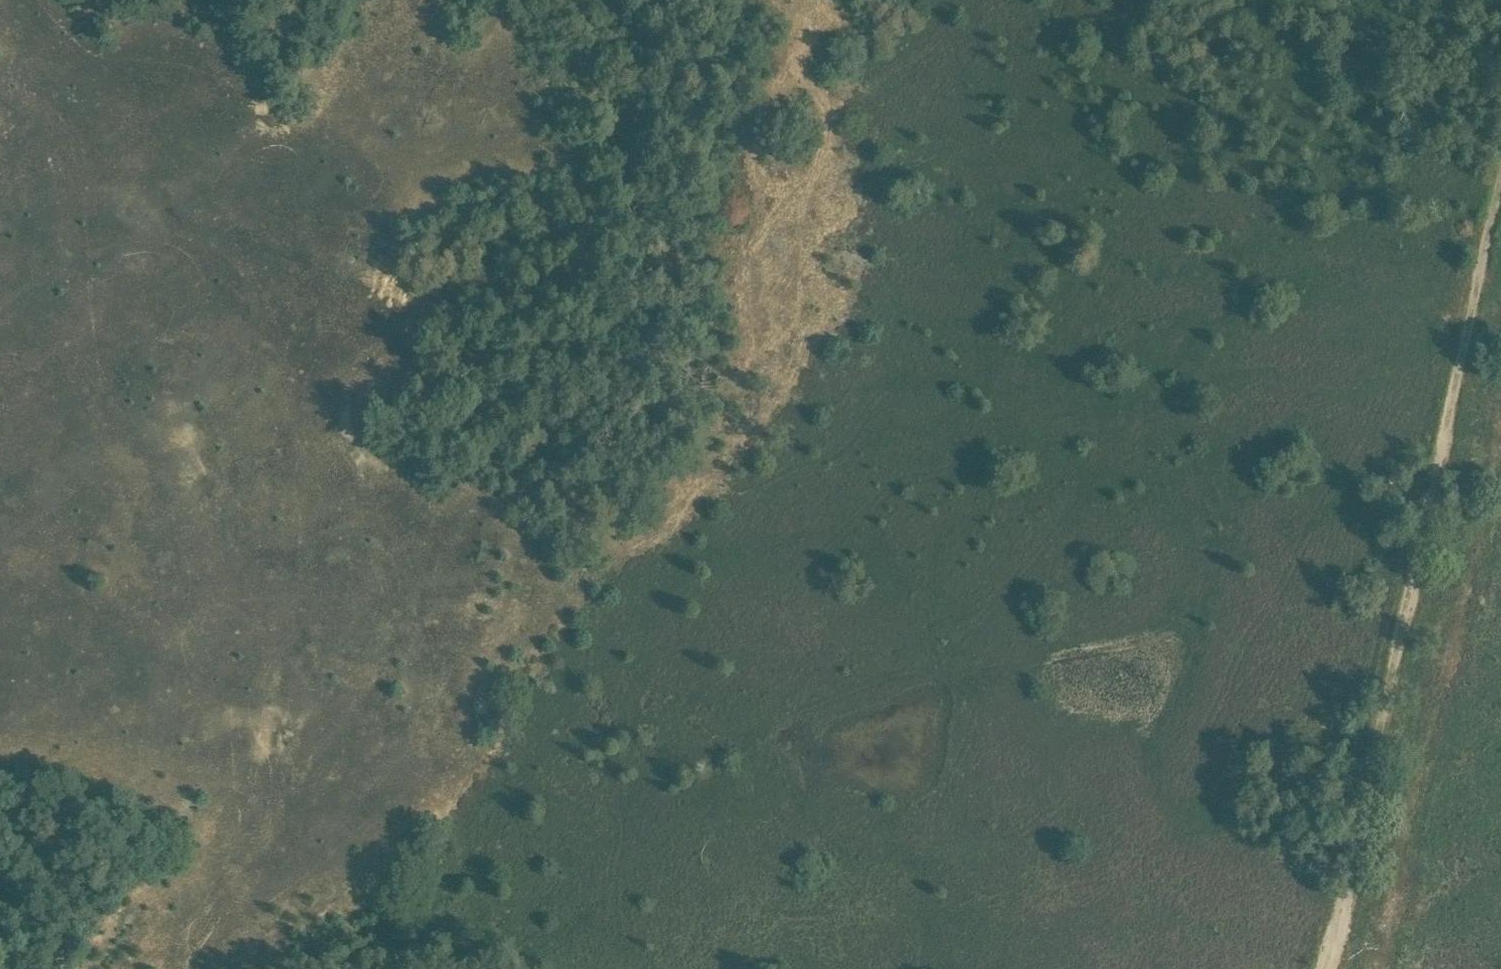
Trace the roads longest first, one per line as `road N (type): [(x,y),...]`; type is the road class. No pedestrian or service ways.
road 1 (track): [(1334,968),(1500,203)]

